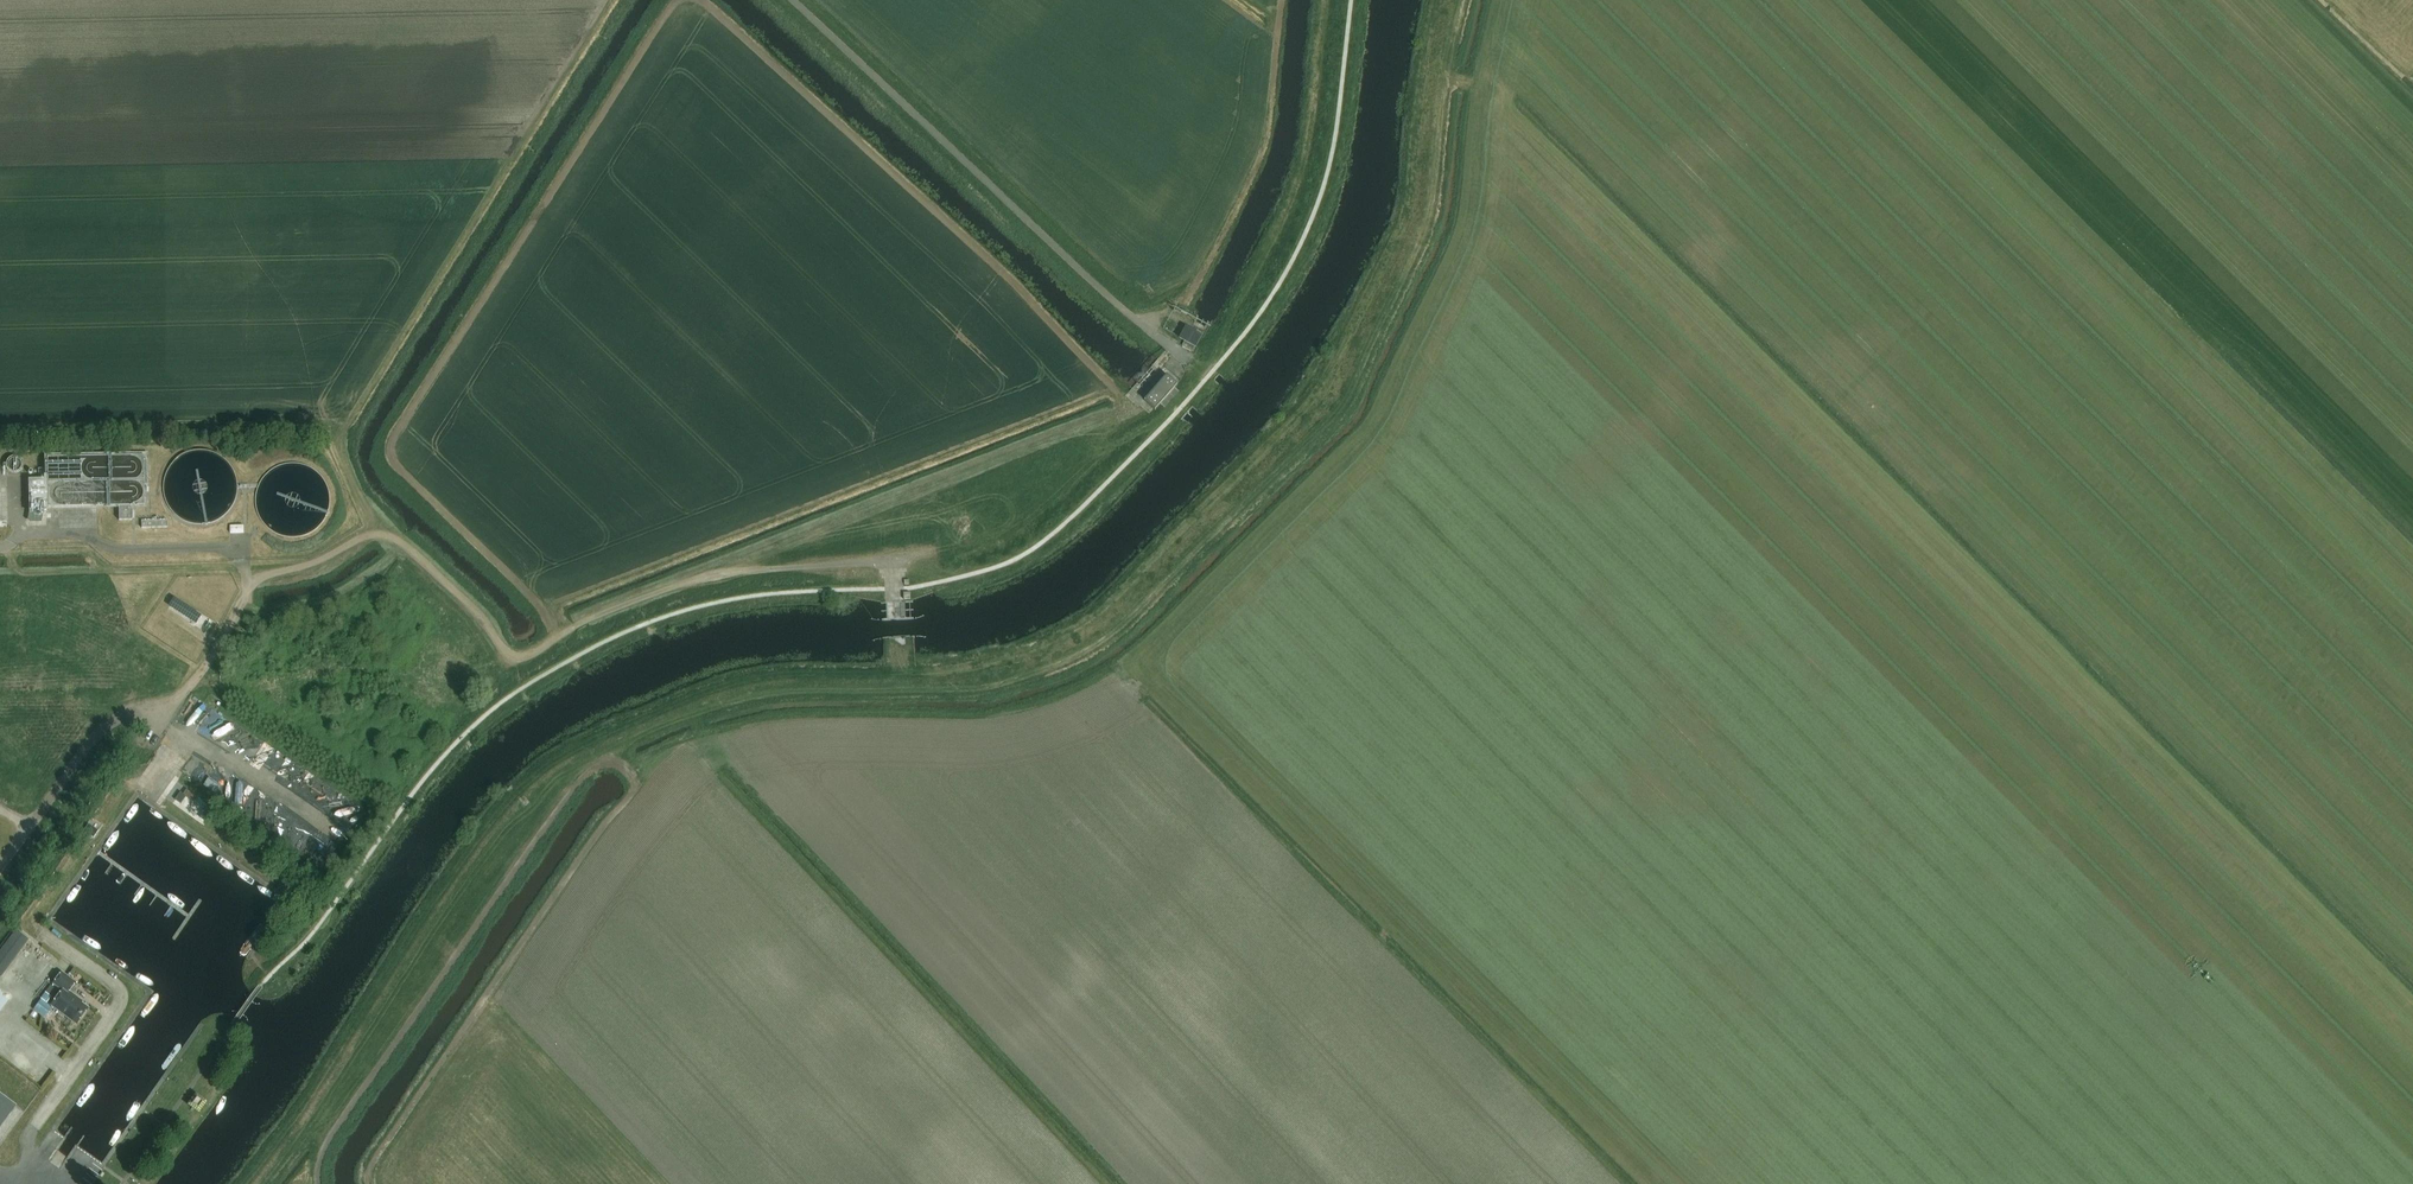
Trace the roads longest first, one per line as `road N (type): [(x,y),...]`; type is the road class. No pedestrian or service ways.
road 1 (track): [(249,581),(384,535),(407,548),(519,658),(600,615),(708,578),(893,562),(894,589)]
road 2 (track): [(245,561),(246,606),(197,678),(171,703),(102,729),(33,819)]

